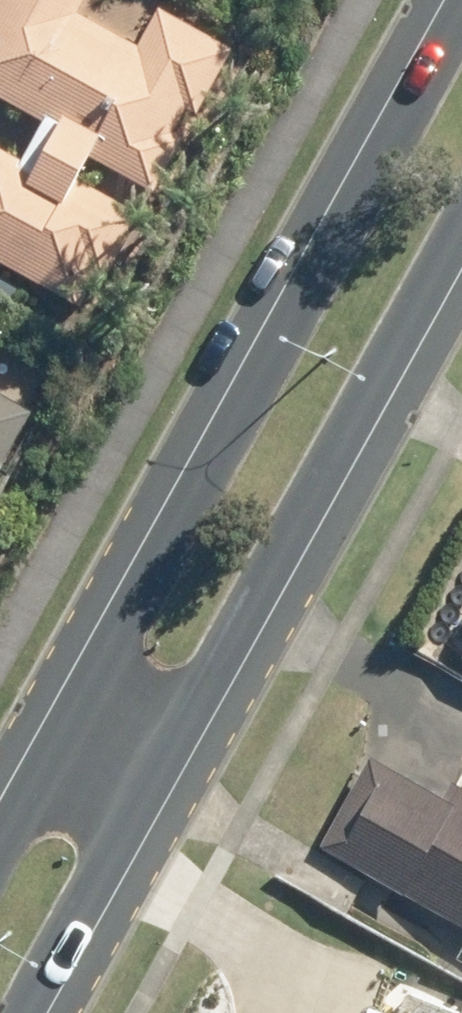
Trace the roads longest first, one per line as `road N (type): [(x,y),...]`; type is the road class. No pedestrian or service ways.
road 1 (secondary): [(59,754),(461,6)]
road 2 (secondary): [(461,224),(136,790)]
road 3 (secondary): [(136,790),(7,1012)]

